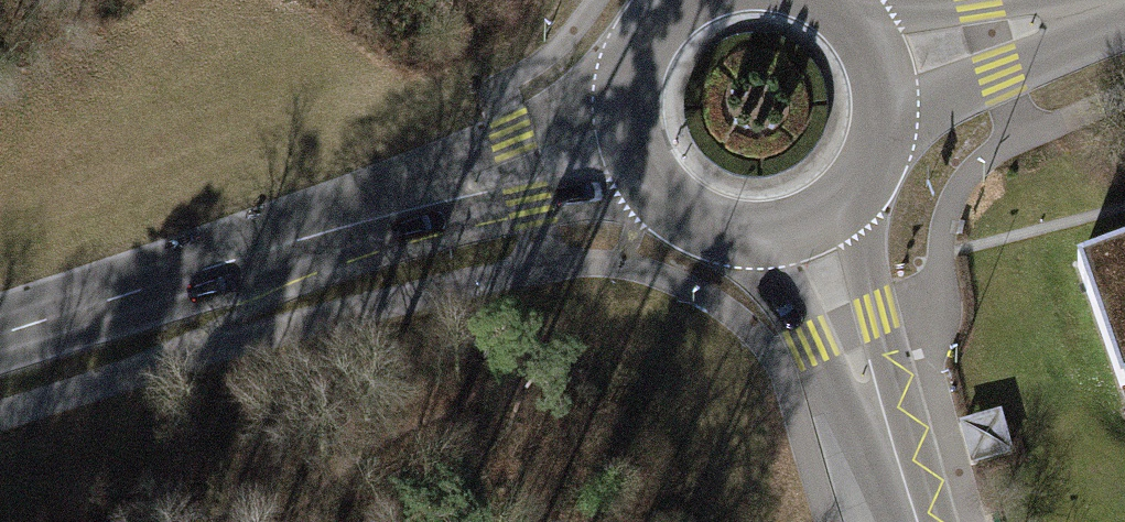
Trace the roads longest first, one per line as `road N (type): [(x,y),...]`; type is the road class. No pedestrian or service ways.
road 1 (secondary): [(420,203),(0,334)]
road 2 (secondary): [(1096,4),(850,16)]
road 3 (secondary): [(628,75),(420,203)]
road 4 (secondary): [(884,125),(1096,4)]
road 5 (secondary): [(880,423),(862,180)]
road 6 (secondary): [(420,203),(656,190)]
road 7 (secondary): [(746,235),(880,423)]
road 8 (secondary): [(746,235),(811,223),(862,180)]
road 9 (secondary): [(628,75),(628,136),(656,190)]

